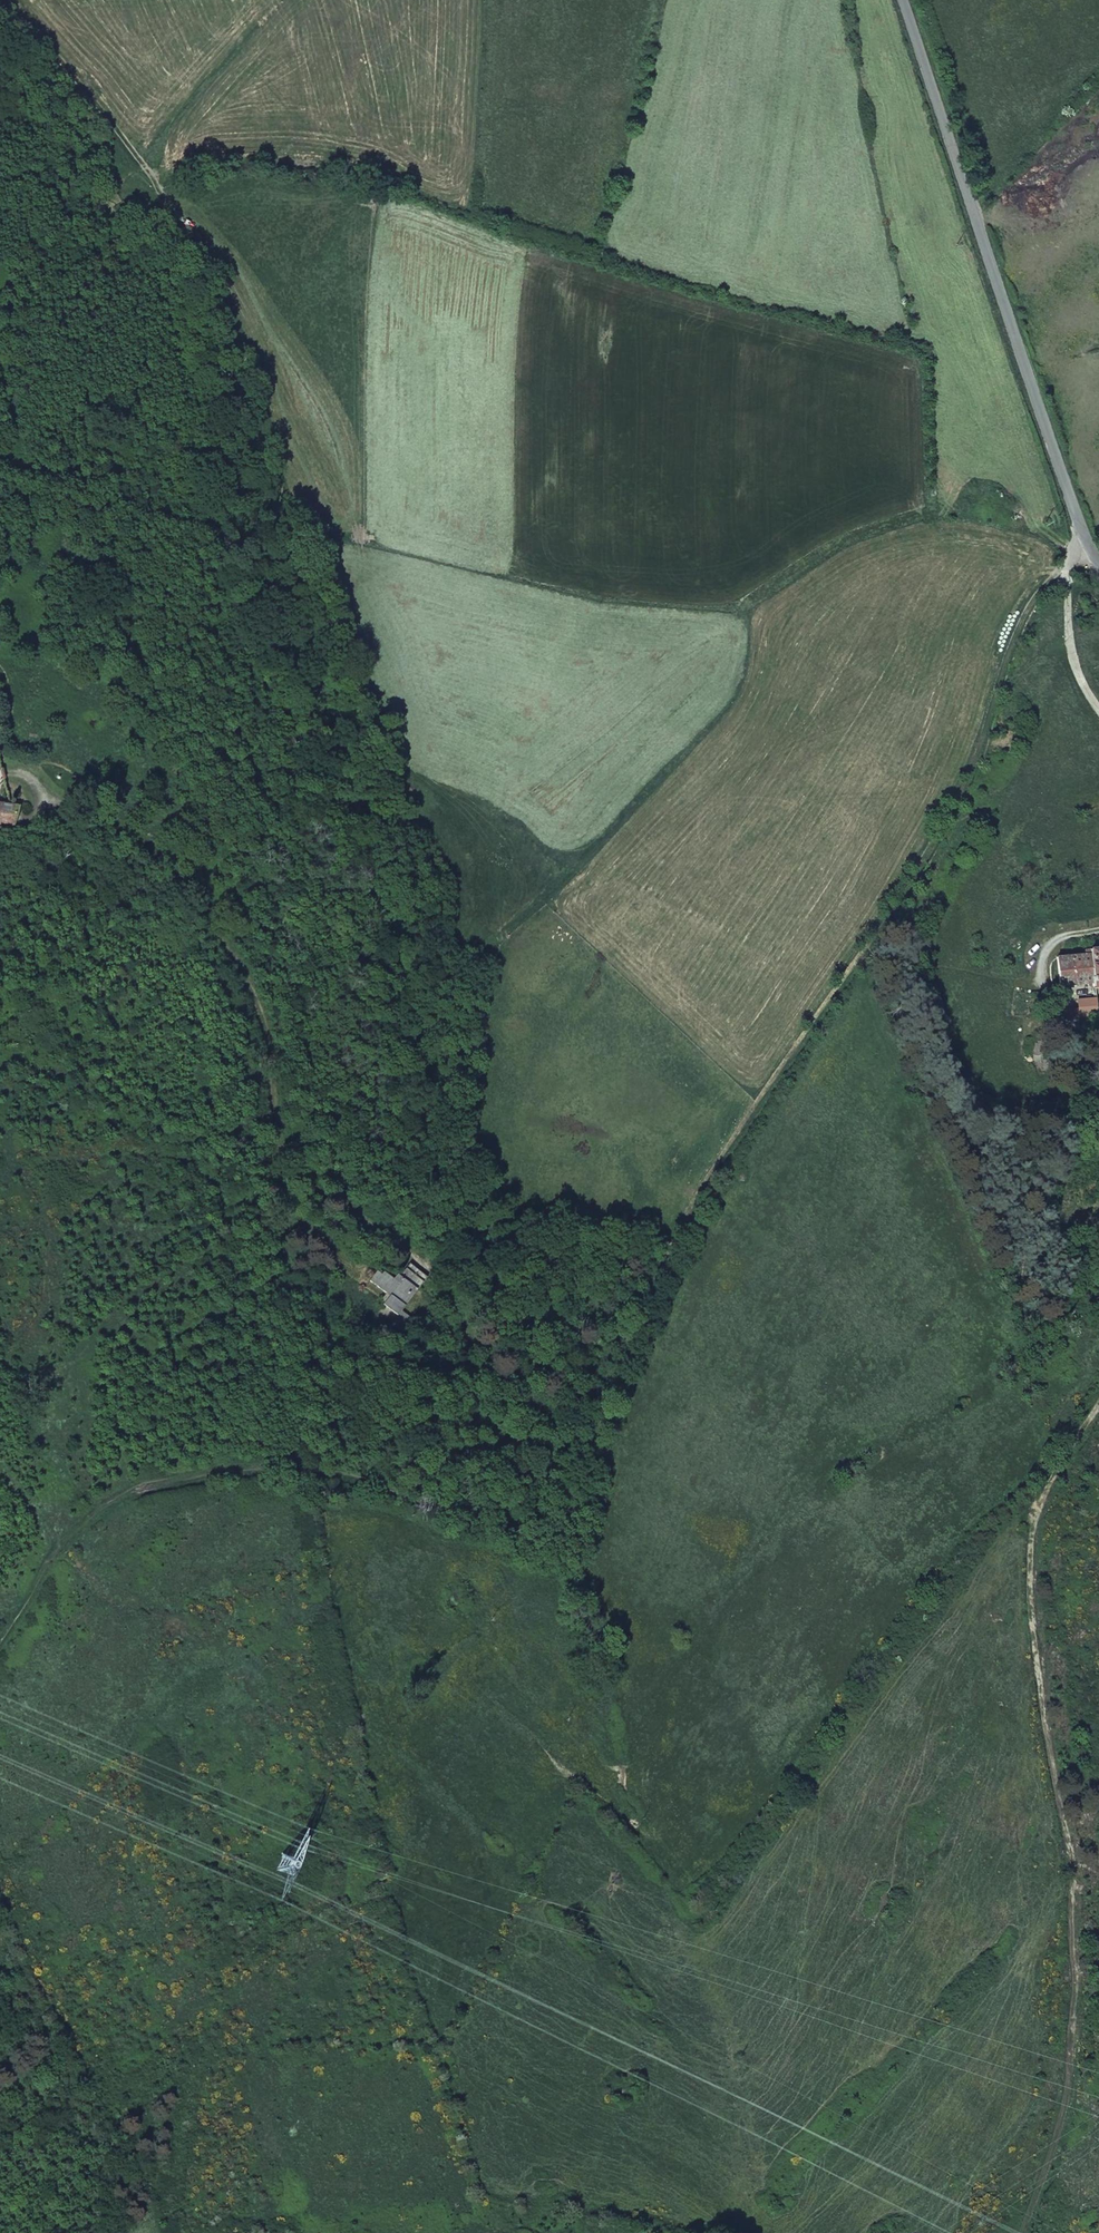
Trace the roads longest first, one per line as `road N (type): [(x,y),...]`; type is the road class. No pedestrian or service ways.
road 1 (track): [(1014,2232),(1062,2134),(1075,1963),(1062,1793),(1032,1639),(1035,1532),(1050,1477),(1098,1391)]
road 2 (residential): [(1098,565),(903,0)]

